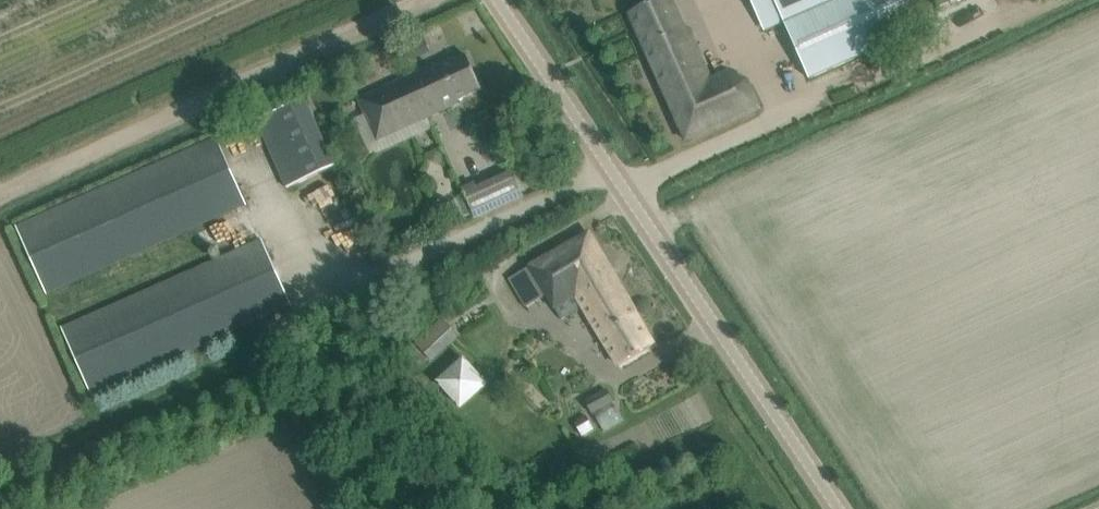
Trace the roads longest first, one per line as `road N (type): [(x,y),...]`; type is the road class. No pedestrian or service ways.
road 1 (tertiary): [(841,508),(498,0)]

